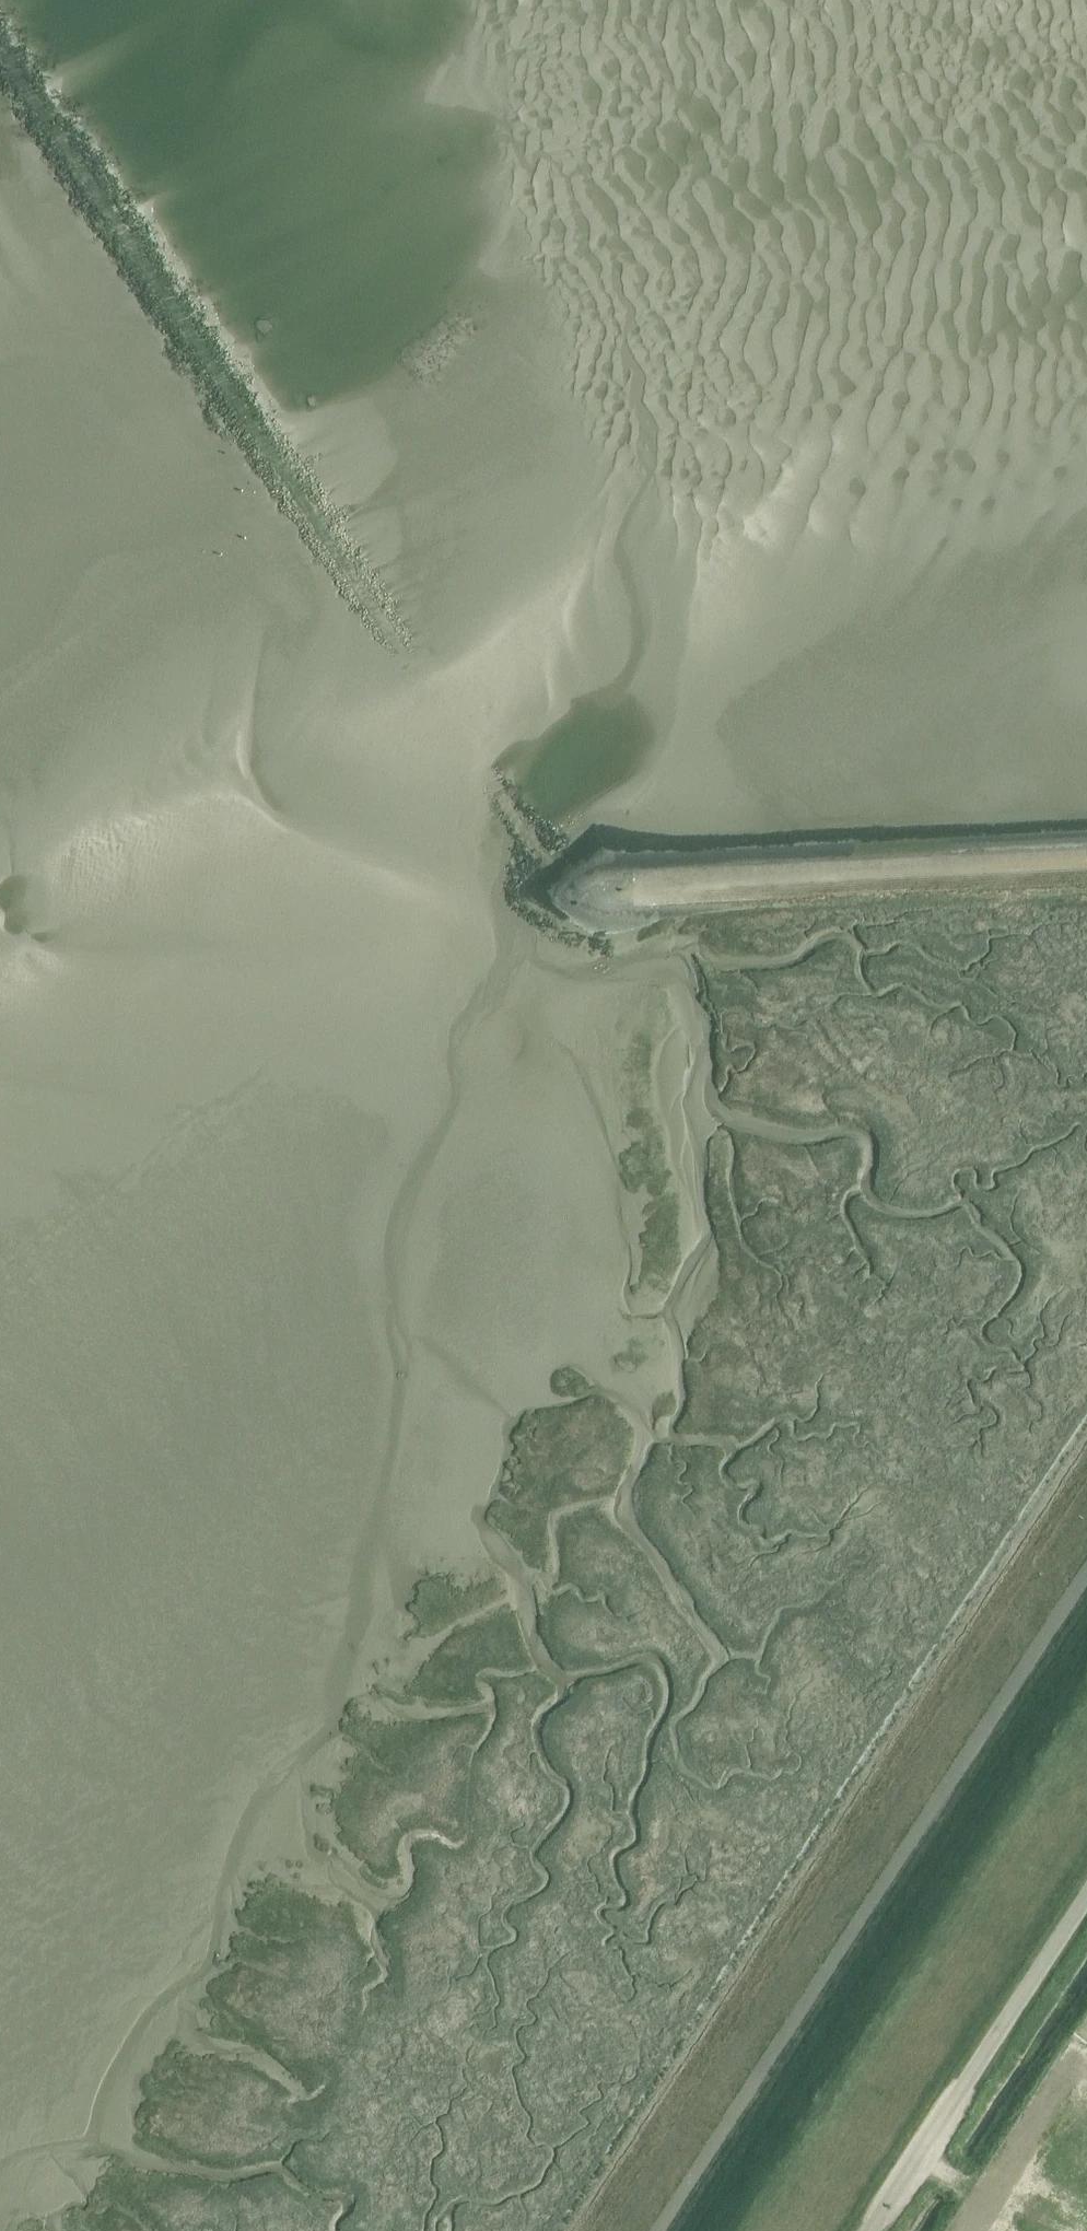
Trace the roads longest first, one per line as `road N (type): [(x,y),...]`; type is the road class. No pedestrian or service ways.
road 1 (tertiary): [(872,2230),(1086,1901)]

